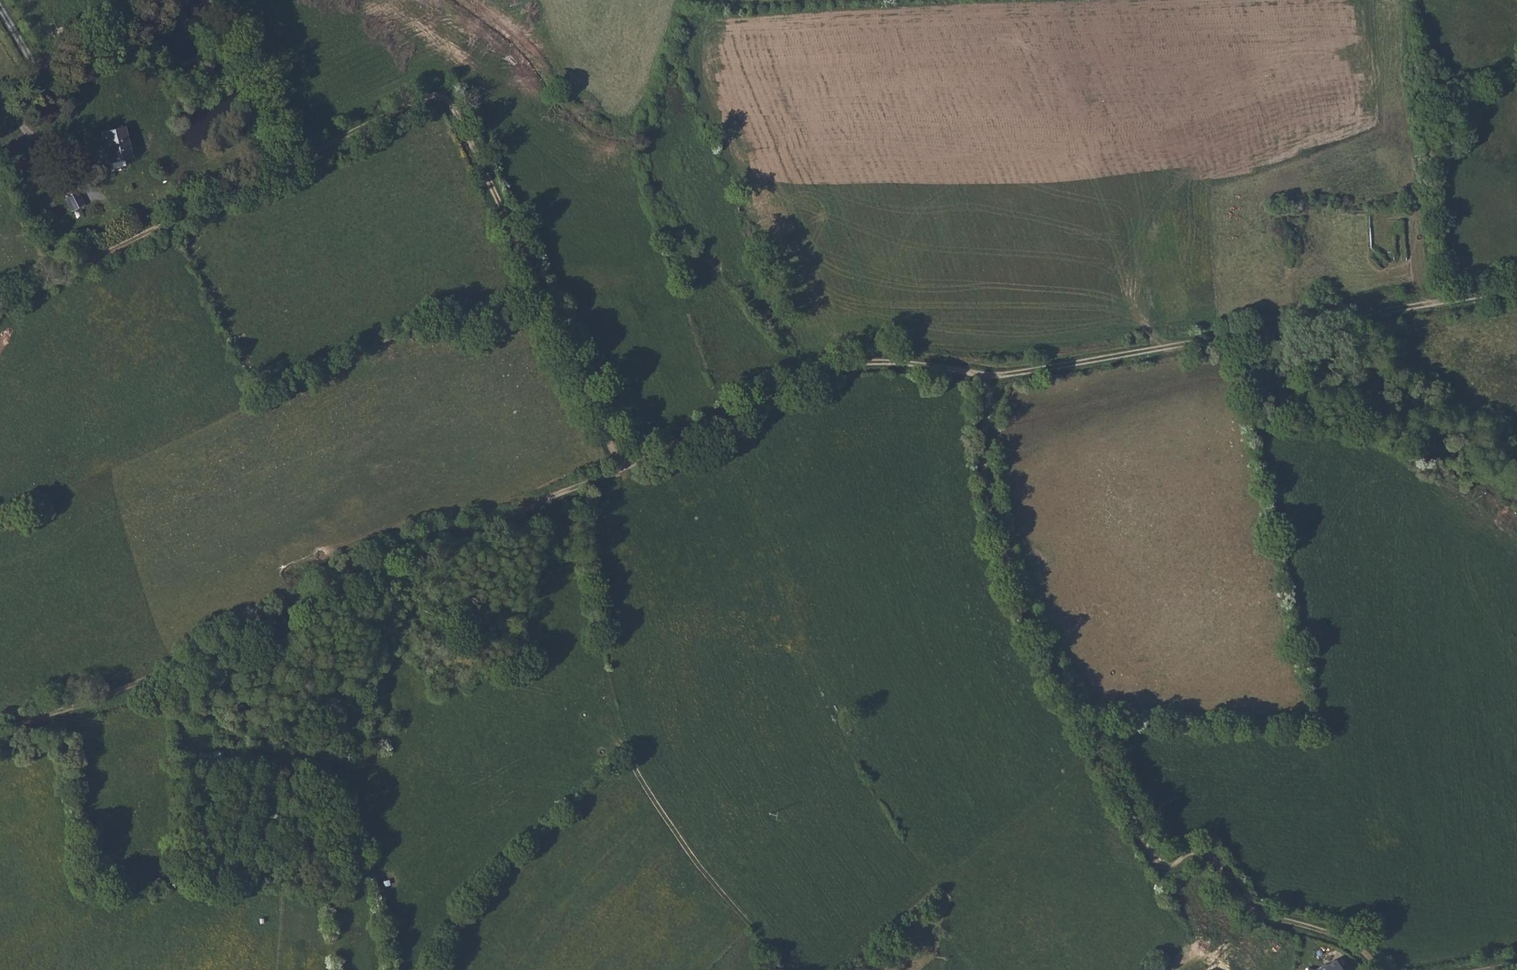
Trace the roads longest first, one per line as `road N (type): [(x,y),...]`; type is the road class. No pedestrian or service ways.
road 1 (track): [(0,301),(431,95),(456,115),(628,468)]
road 2 (track): [(994,377),(984,462),(993,519),(1046,653),(1155,857),(1214,860),(1253,912),(1327,932),(1361,949),(1377,969)]
road 3 (track): [(0,732),(119,694),(400,550),(628,468)]
road 4 (track): [(994,377),(1516,289)]
road 5 (track): [(628,468),(808,374),(905,362),(994,377)]

